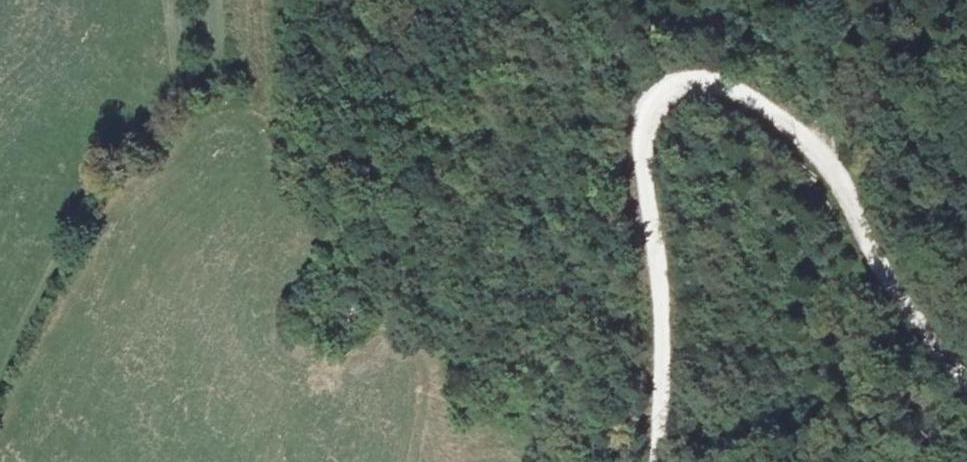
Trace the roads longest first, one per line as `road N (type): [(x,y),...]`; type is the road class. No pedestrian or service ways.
road 1 (track): [(655,461),(639,156),(660,88),(703,81),(764,105),(828,167),(966,395)]

